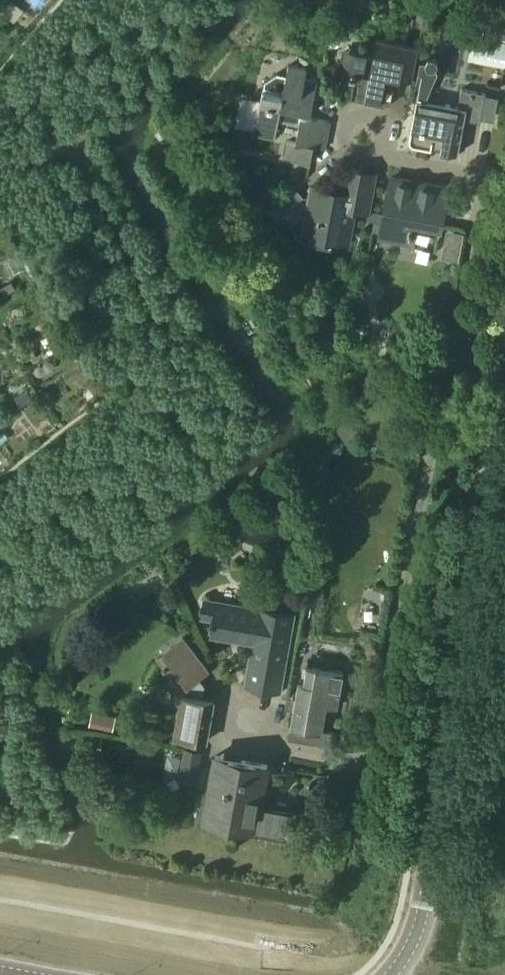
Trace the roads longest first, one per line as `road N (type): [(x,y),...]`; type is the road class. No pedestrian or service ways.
road 1 (track): [(193,0),(70,143),(141,291),(169,329),(179,373),(175,421),(133,481),(89,492),(0,547)]
road 2 (residential): [(241,718),(273,746),(350,760),(374,748),(450,362)]
road 3 (tertiary): [(393,974),(426,899),(504,462)]
road 4 (residential): [(450,362),(485,193),(467,176),(383,158),(364,135)]

